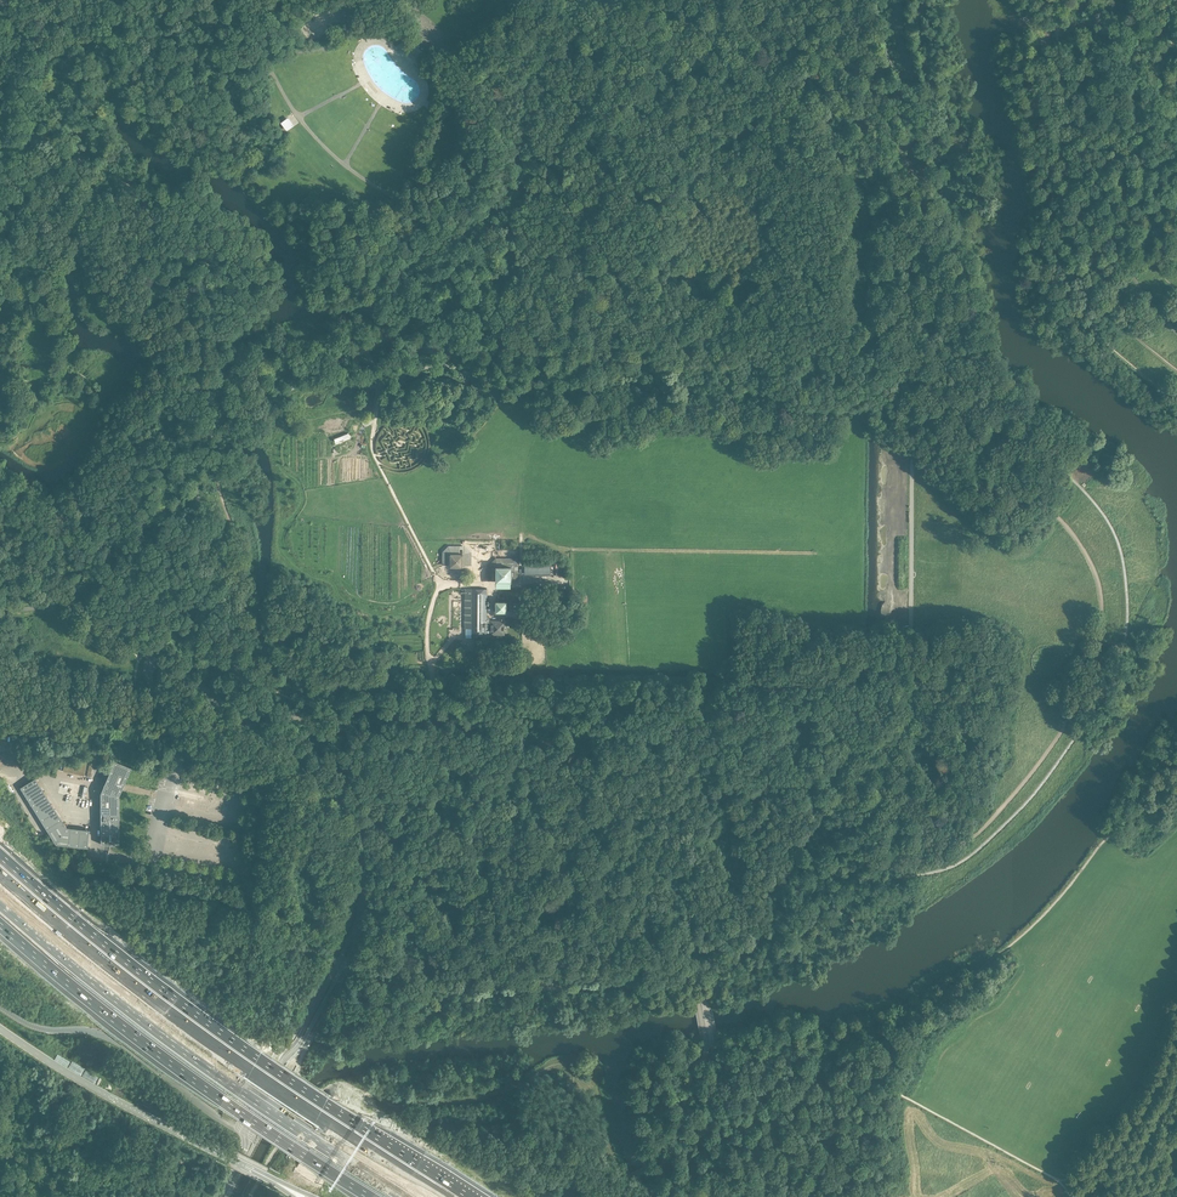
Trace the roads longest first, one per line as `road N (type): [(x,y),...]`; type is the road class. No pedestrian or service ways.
road 1 (tertiary): [(245,1133),(362,909),(360,831),(308,758),(156,656),(0,529)]
road 2 (motorway): [(459,1196),(254,1067),(0,866)]
road 3 (motorway): [(0,912),(107,998),(399,1196)]
road 4 (primary): [(0,1029),(103,1094),(264,1176)]
road 5 (unclassified): [(0,1006),(36,1027),(108,1035),(245,1133)]

